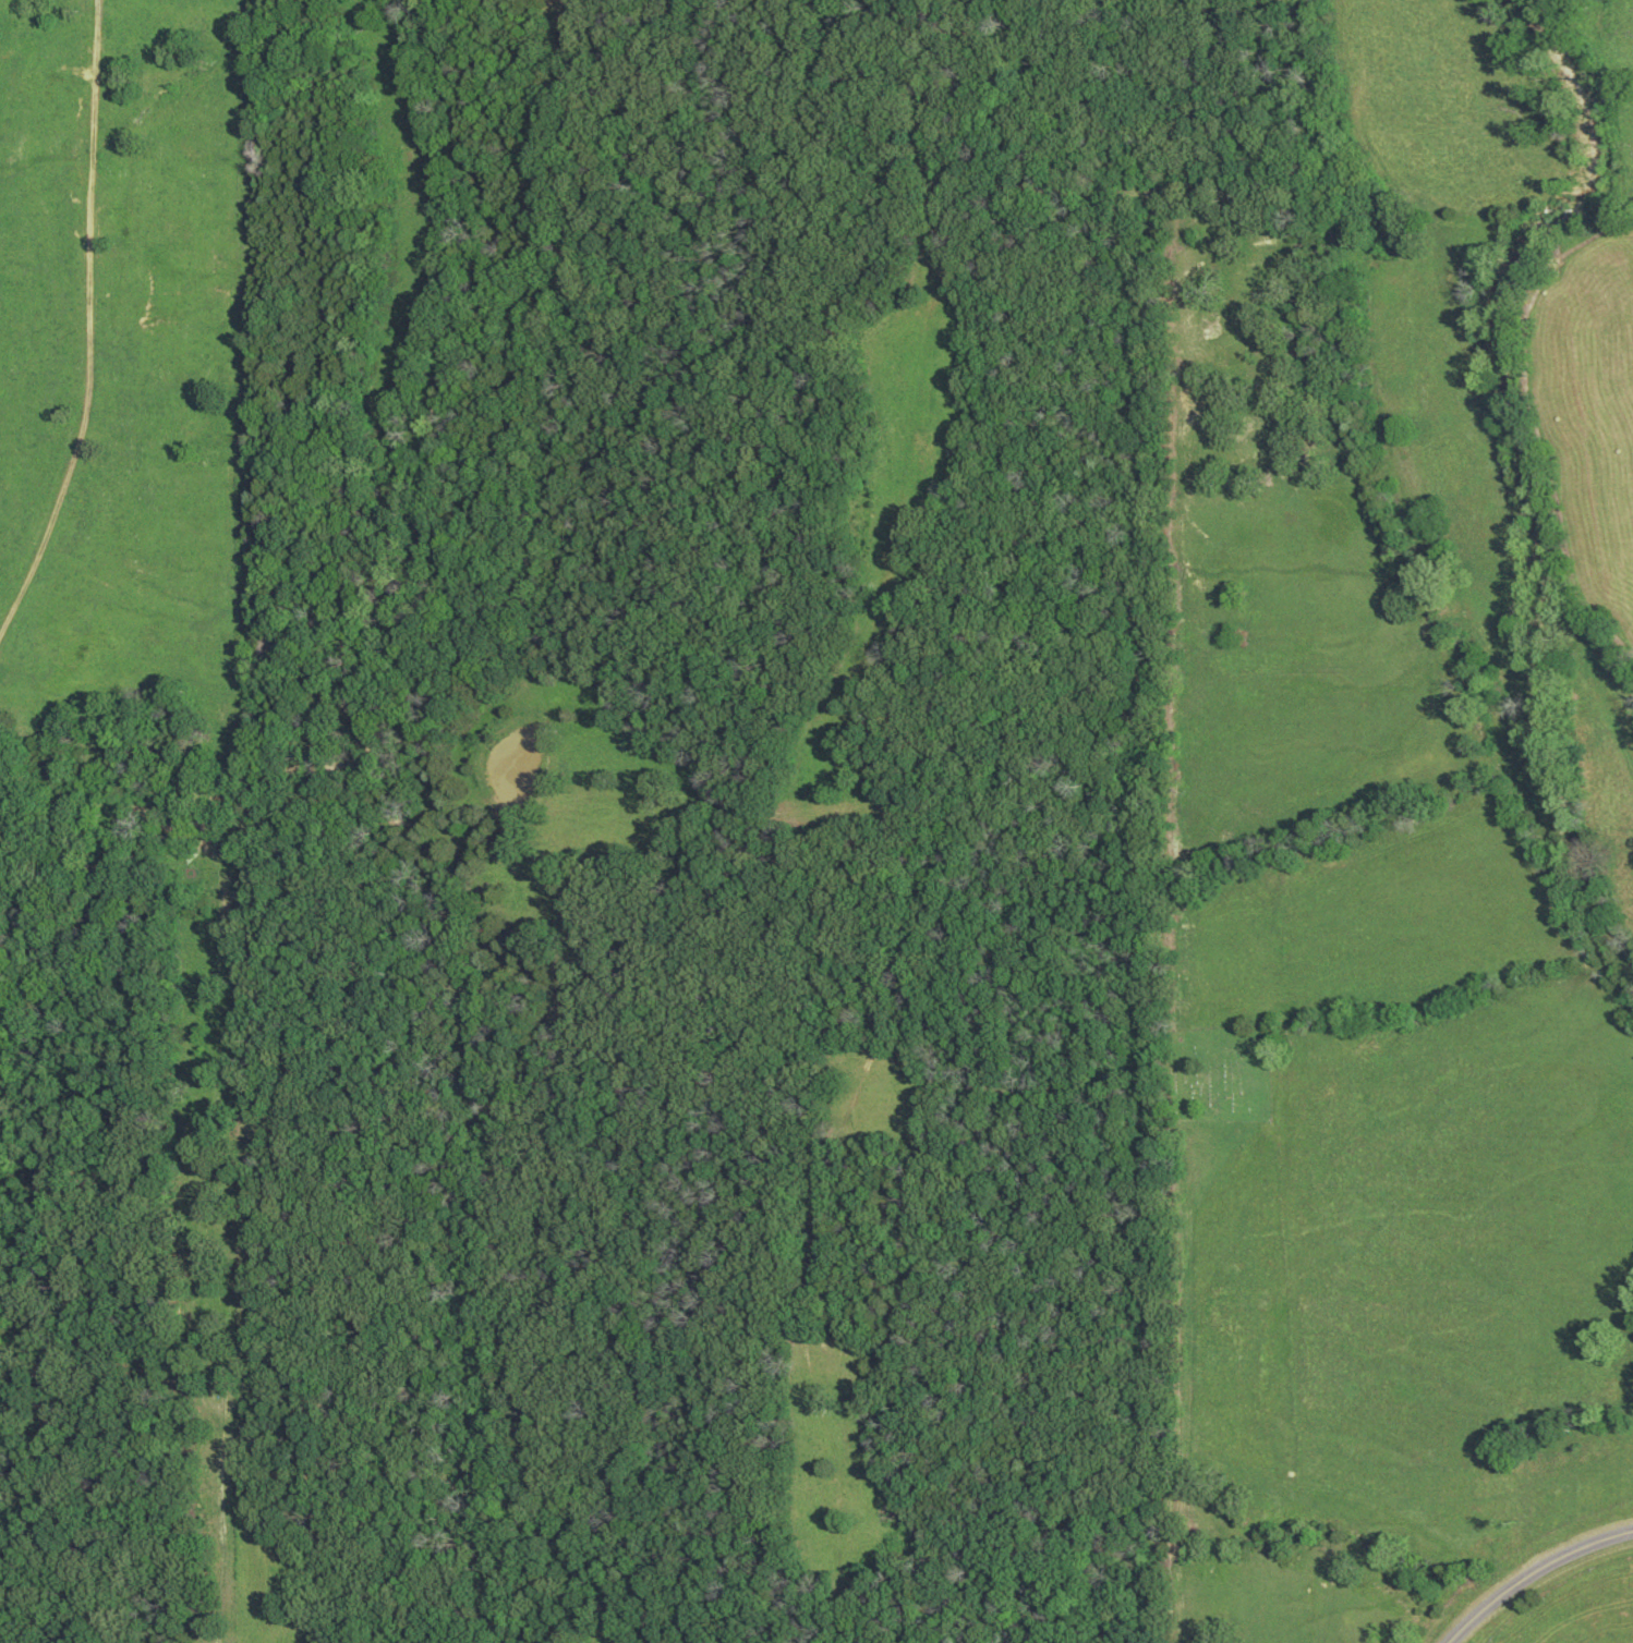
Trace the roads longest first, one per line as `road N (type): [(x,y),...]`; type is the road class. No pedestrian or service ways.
road 1 (residential): [(230,1642),(217,1005),(232,764),(236,0)]
road 2 (tertiary): [(1455,1642),(1548,1568),(1632,1534)]

